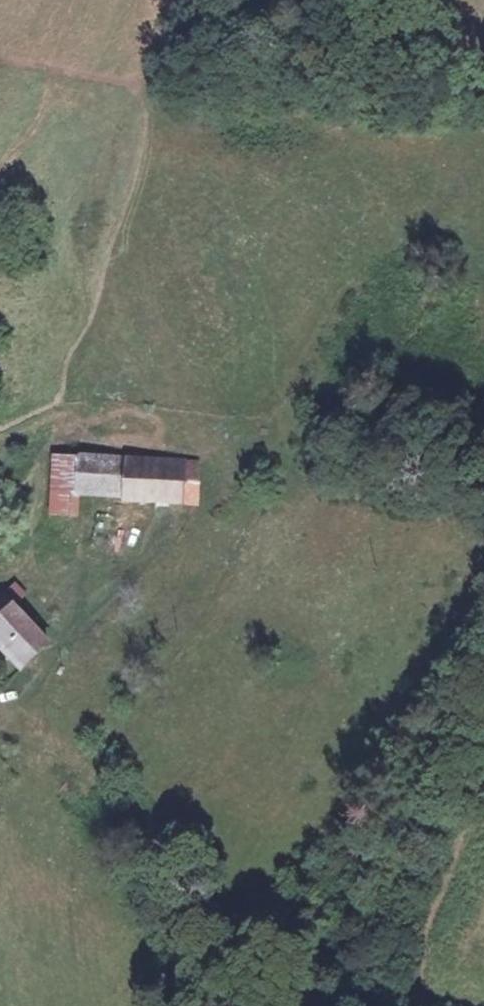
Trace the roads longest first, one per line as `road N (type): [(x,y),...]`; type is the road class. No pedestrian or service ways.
road 1 (track): [(204,1005),(222,971),(483,653)]

